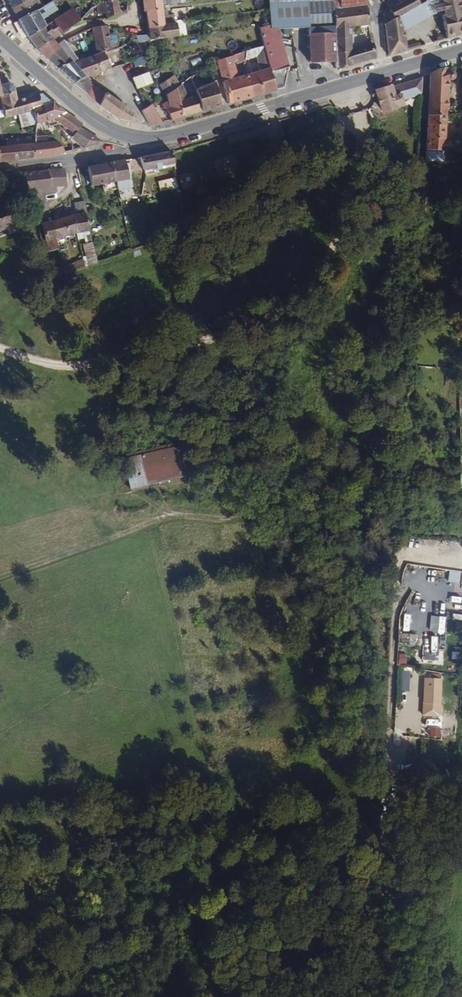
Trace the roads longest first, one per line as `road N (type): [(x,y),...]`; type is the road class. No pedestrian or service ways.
road 1 (track): [(372,996),(421,182)]
road 2 (track): [(0,349),(48,364),(131,362),(294,304),(334,238),(358,115),(346,84)]
road 3 (tertiary): [(461,49),(146,140),(103,126),(0,38)]

